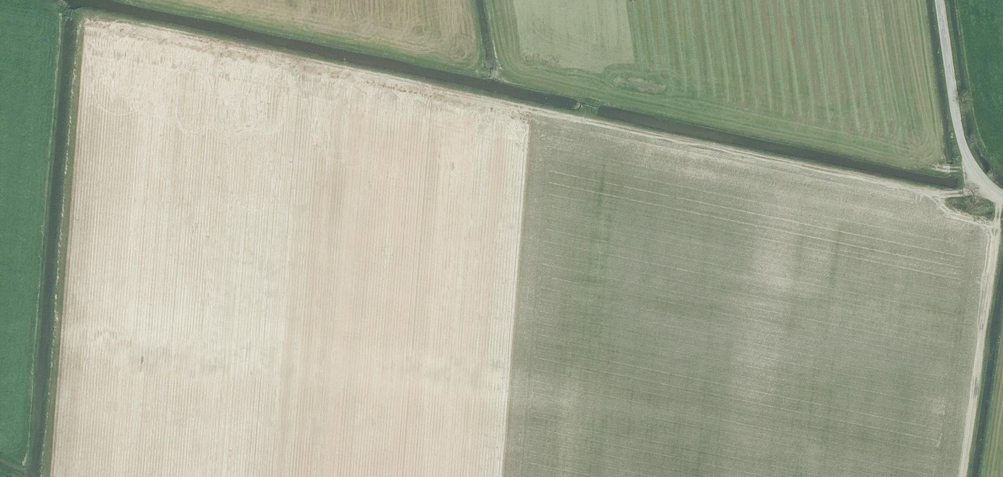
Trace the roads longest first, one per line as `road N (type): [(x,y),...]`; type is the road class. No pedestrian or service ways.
road 1 (tertiary): [(1002,196),(963,146),(939,0)]

